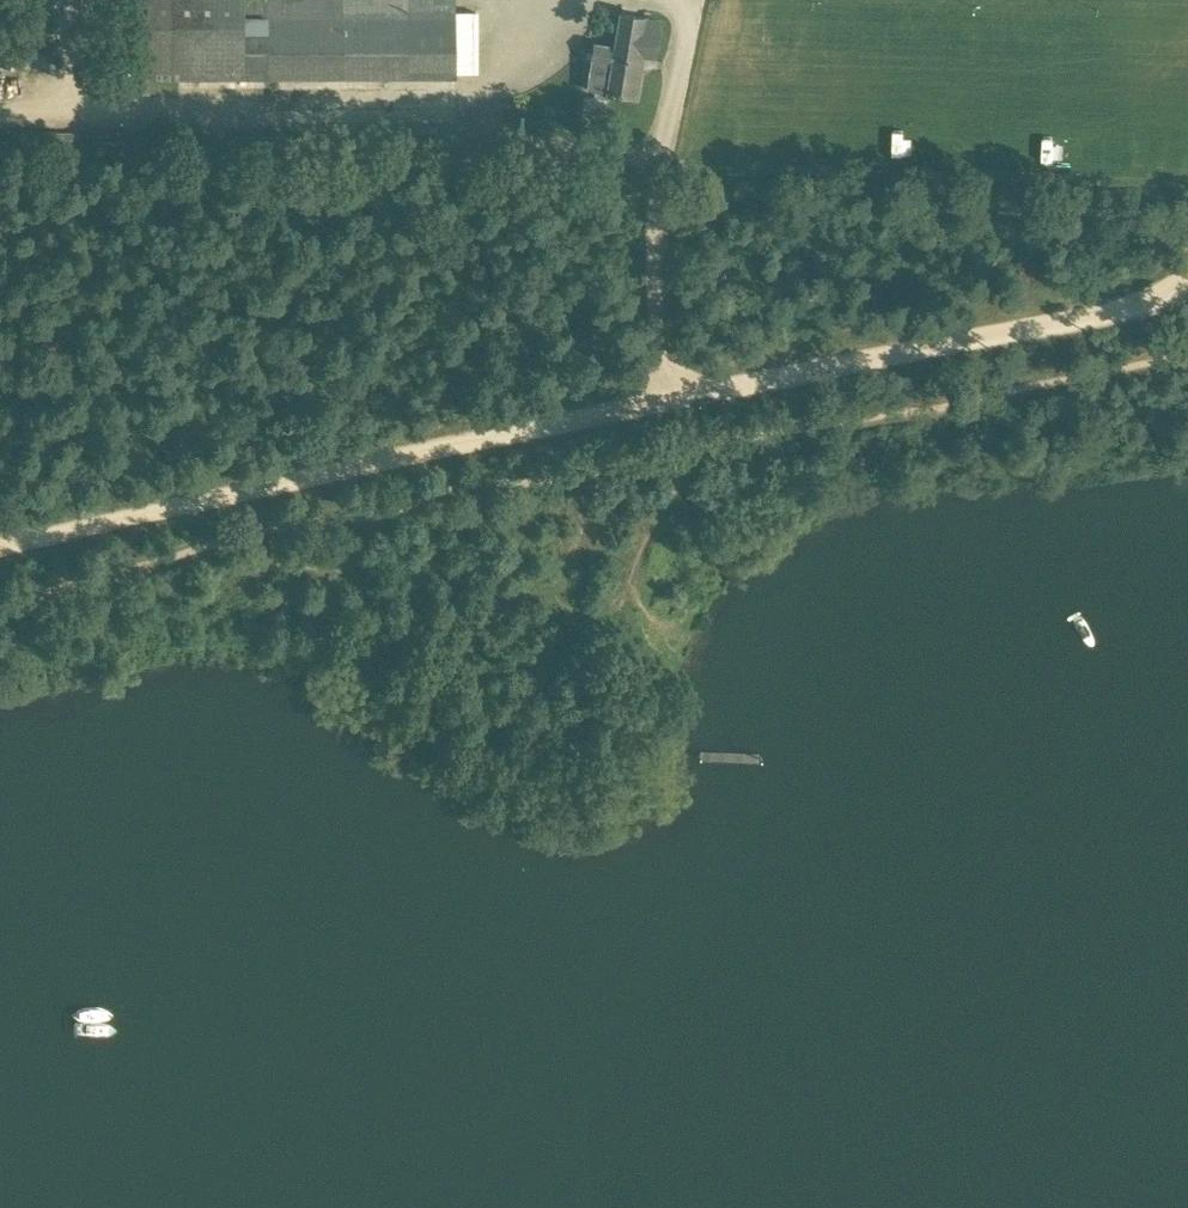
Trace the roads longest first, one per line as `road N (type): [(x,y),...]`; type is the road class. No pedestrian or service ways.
road 1 (track): [(0,546),(1151,305),(1187,281)]
road 2 (unclassified): [(691,0),(658,136),(675,398)]

